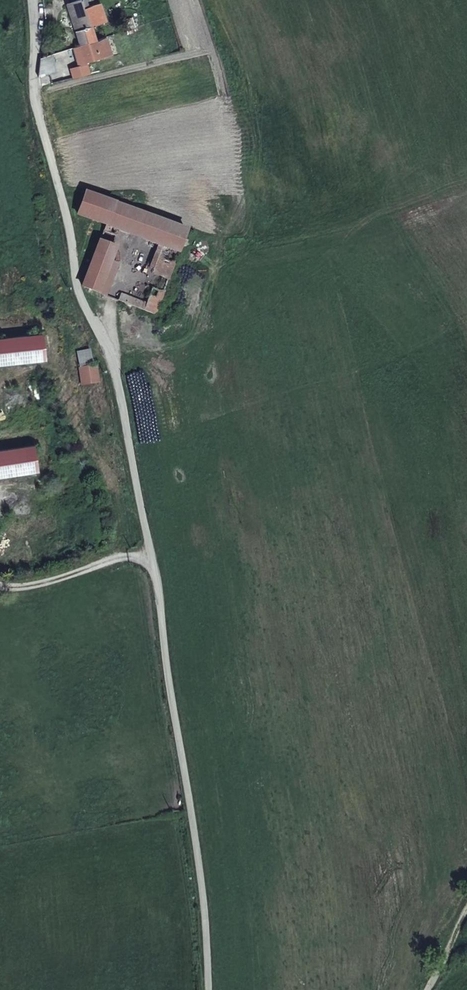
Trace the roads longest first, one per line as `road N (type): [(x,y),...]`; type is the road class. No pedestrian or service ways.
road 1 (residential): [(41,0),(35,91),(68,249),(135,474),(211,989)]

